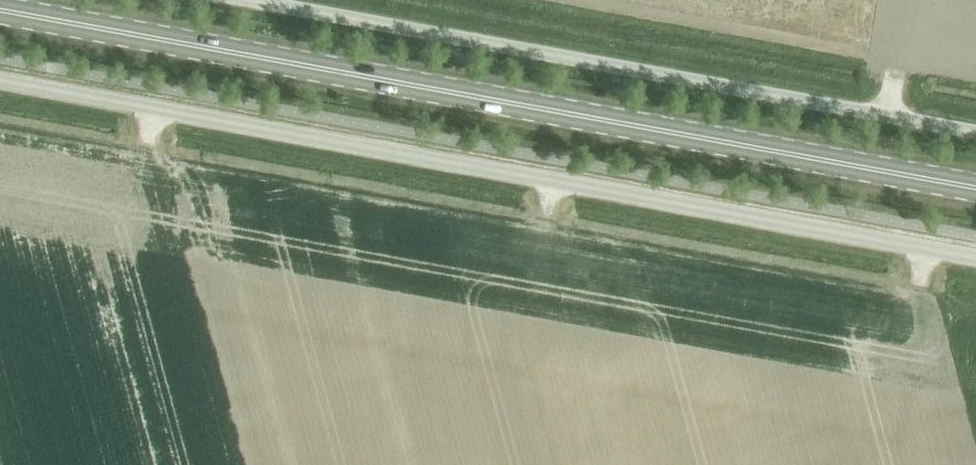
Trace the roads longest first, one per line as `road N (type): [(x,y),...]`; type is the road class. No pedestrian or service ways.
road 1 (primary): [(975,188),(0,9)]
road 2 (unclassified): [(0,81),(975,259)]
road 3 (unclassified): [(248,0),(975,133)]

